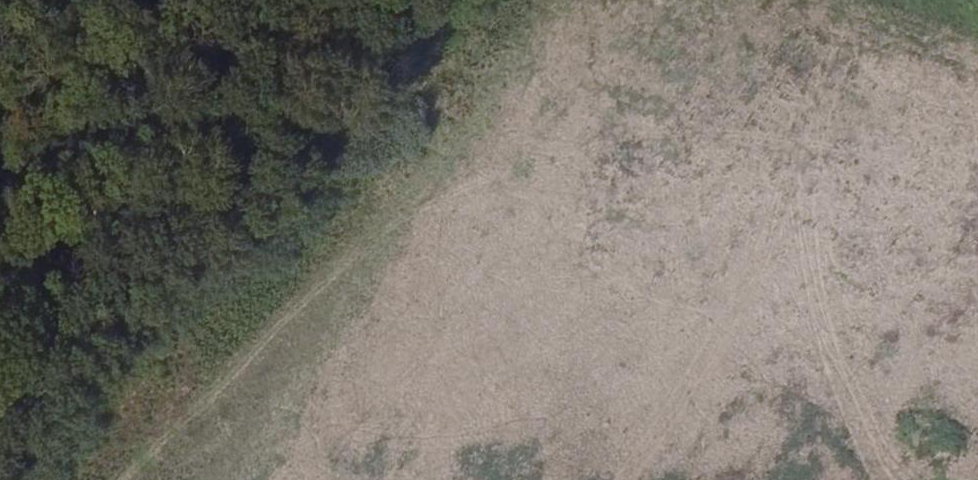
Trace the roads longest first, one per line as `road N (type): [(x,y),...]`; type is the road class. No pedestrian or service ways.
road 1 (track): [(295,0),(0,302)]

